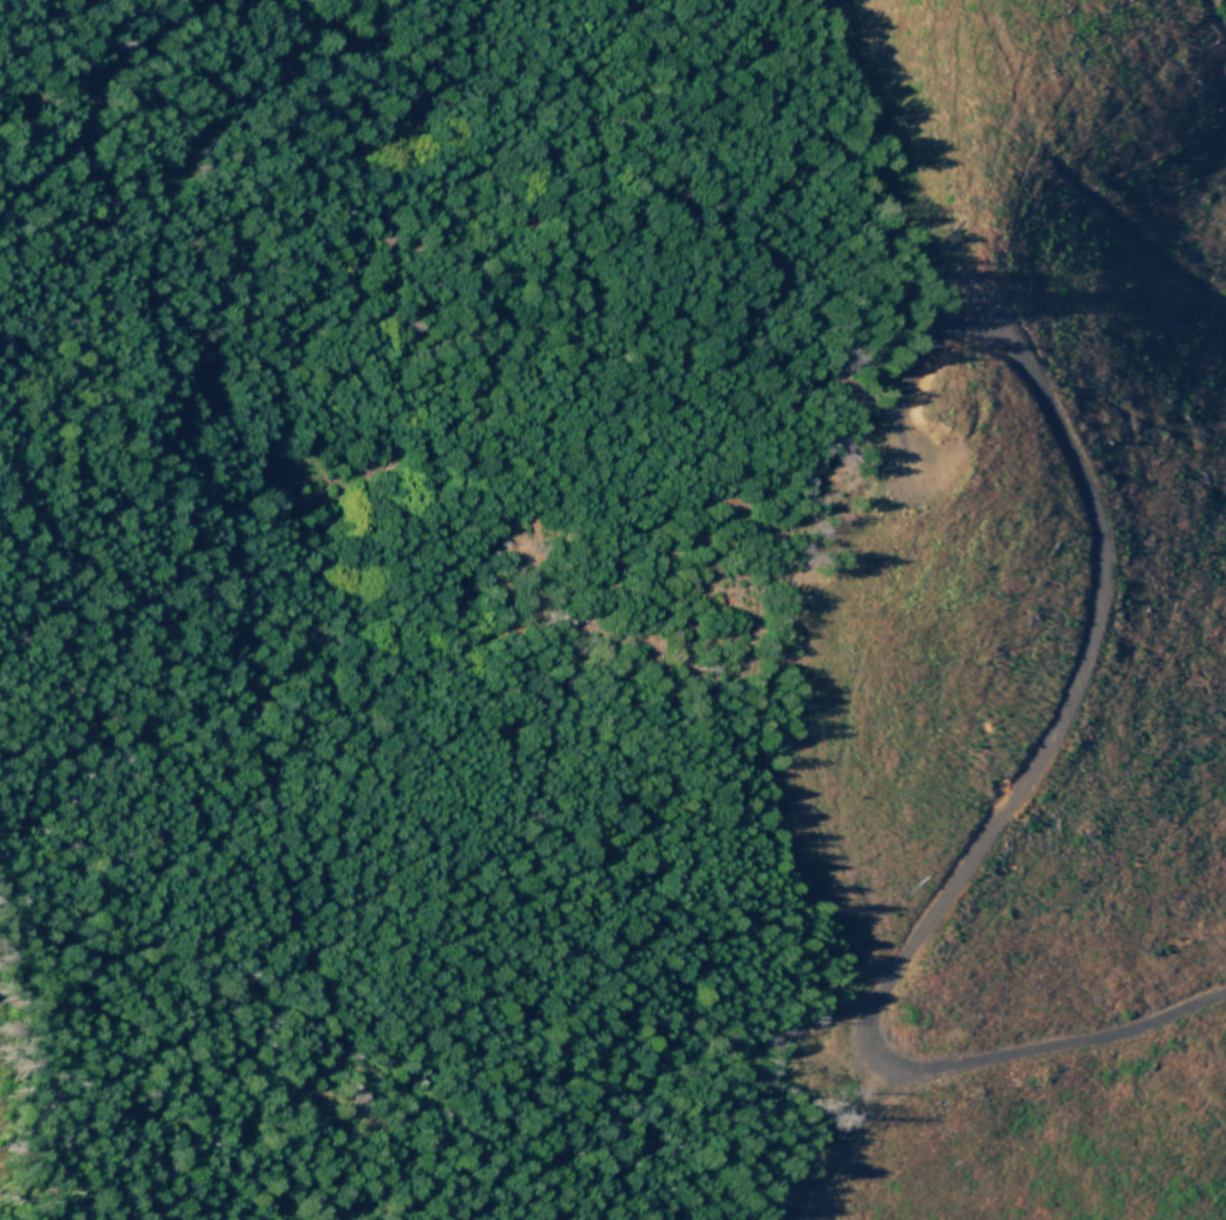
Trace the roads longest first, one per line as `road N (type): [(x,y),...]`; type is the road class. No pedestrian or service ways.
road 1 (track): [(0,208),(74,133),(96,76),(215,0)]

